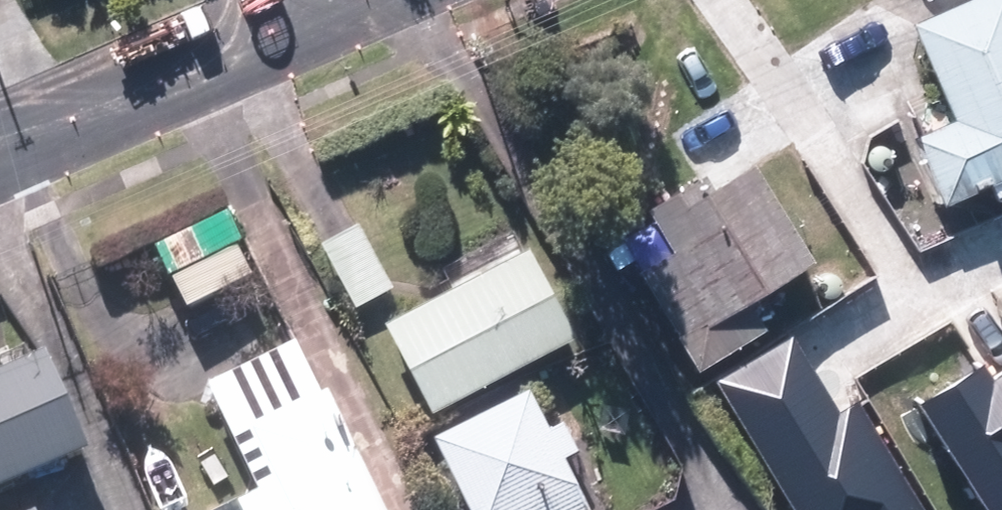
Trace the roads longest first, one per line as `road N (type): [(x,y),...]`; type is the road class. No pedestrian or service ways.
road 1 (residential): [(331,0),(0,141)]

